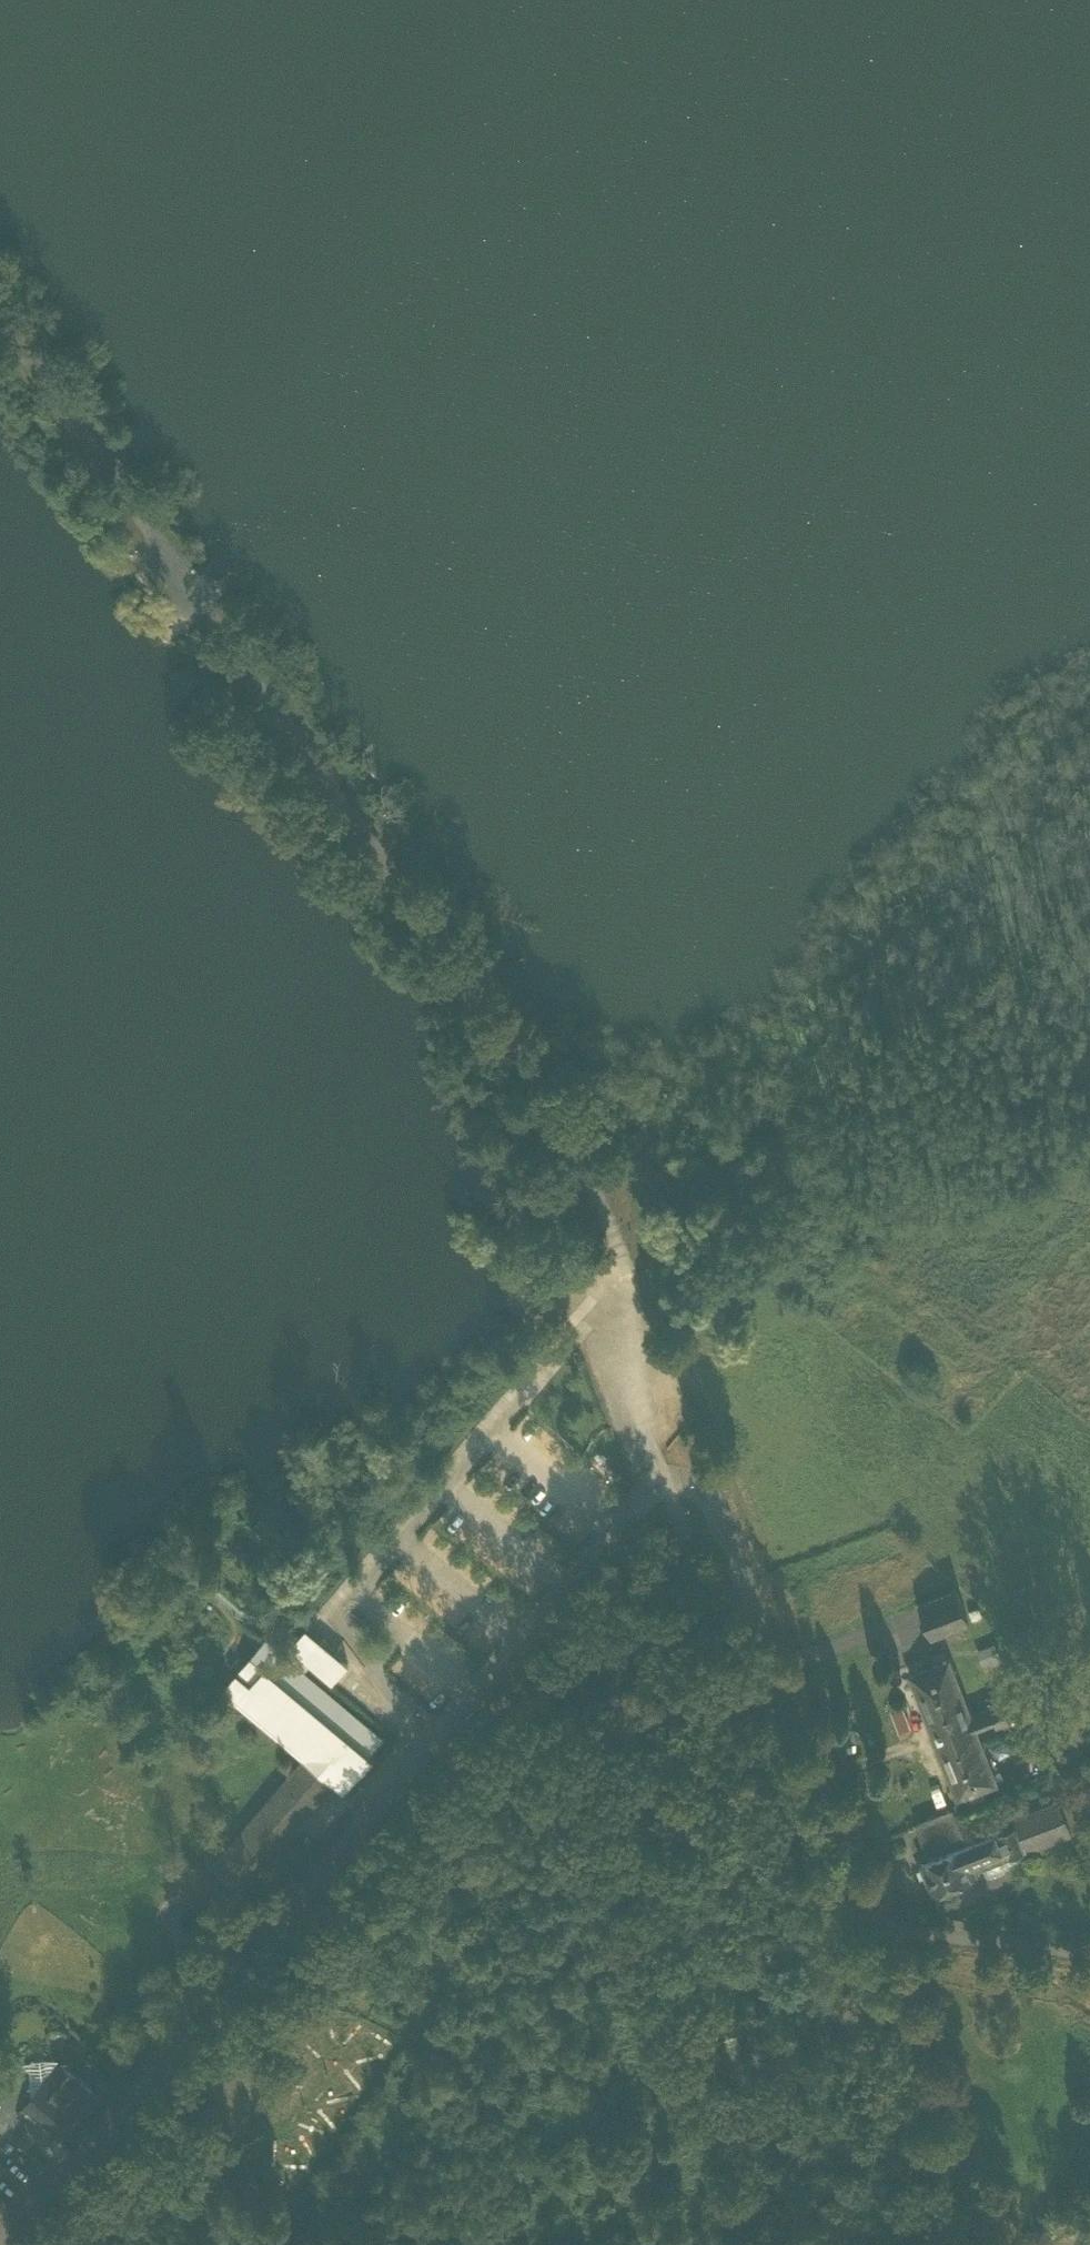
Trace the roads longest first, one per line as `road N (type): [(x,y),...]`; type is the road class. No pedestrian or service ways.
road 1 (unclassified): [(0,317),(543,1083),(626,1263),(655,1489)]
road 2 (residential): [(655,1489),(10,2244)]
road 3 (residential): [(888,1939),(714,1510),(695,1488),(655,1489)]
road 4 (tertiary): [(888,1939),(990,2244)]
road 5 (unclassified): [(888,1939),(1089,1955)]

